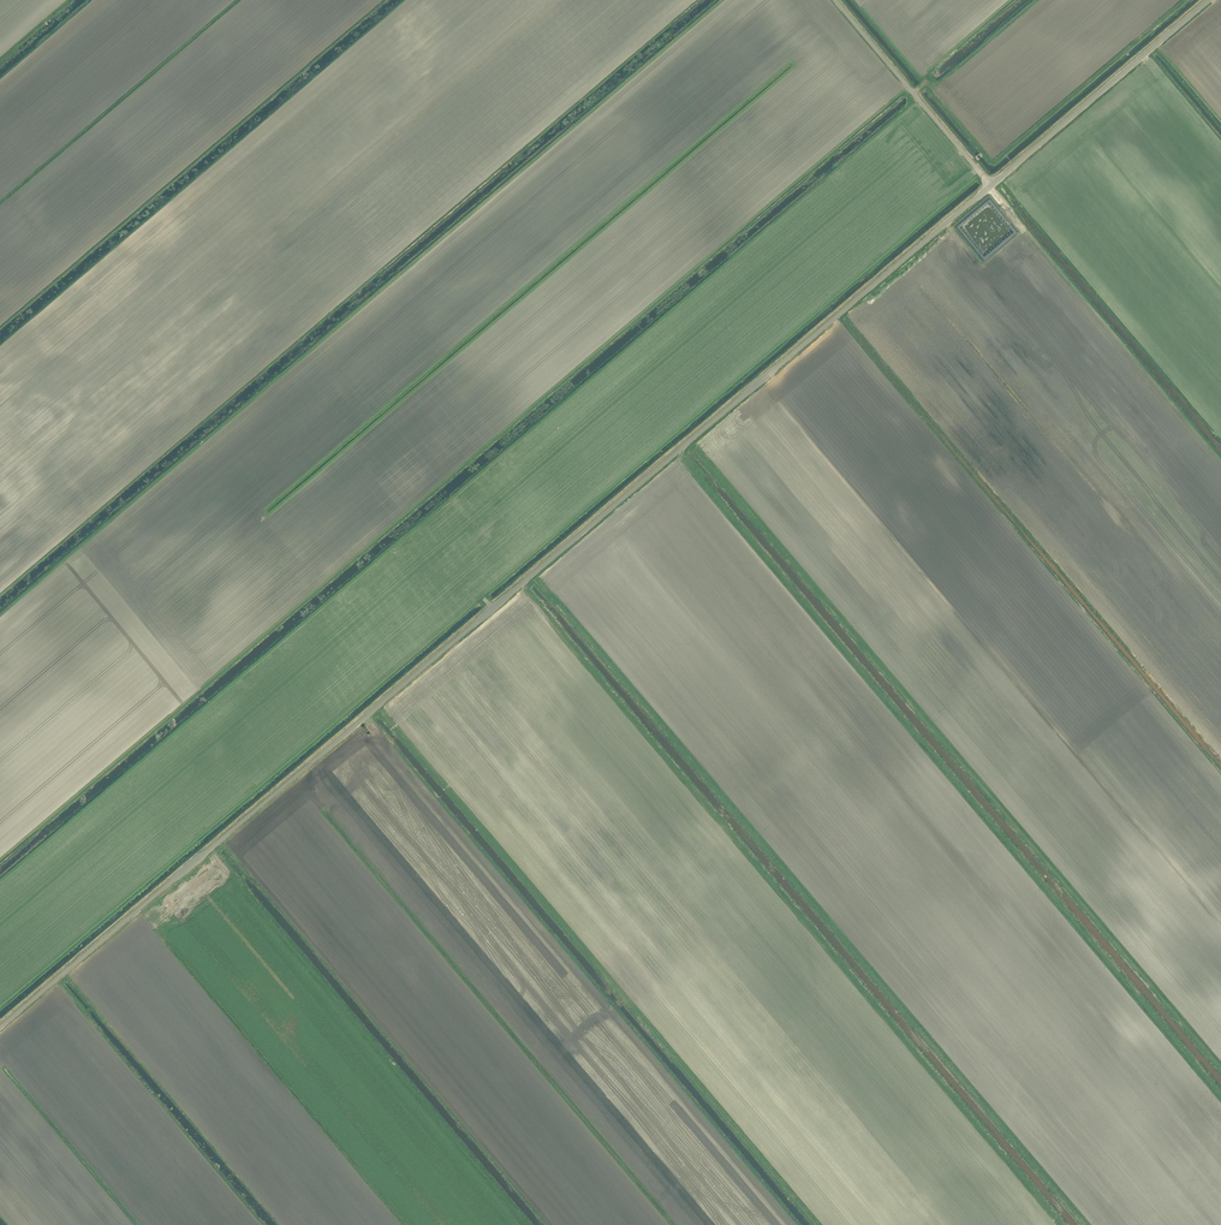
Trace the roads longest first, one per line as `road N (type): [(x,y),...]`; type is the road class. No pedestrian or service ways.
road 1 (unclassified): [(0,1026),(1208,0)]
road 2 (track): [(990,185),(835,0)]

